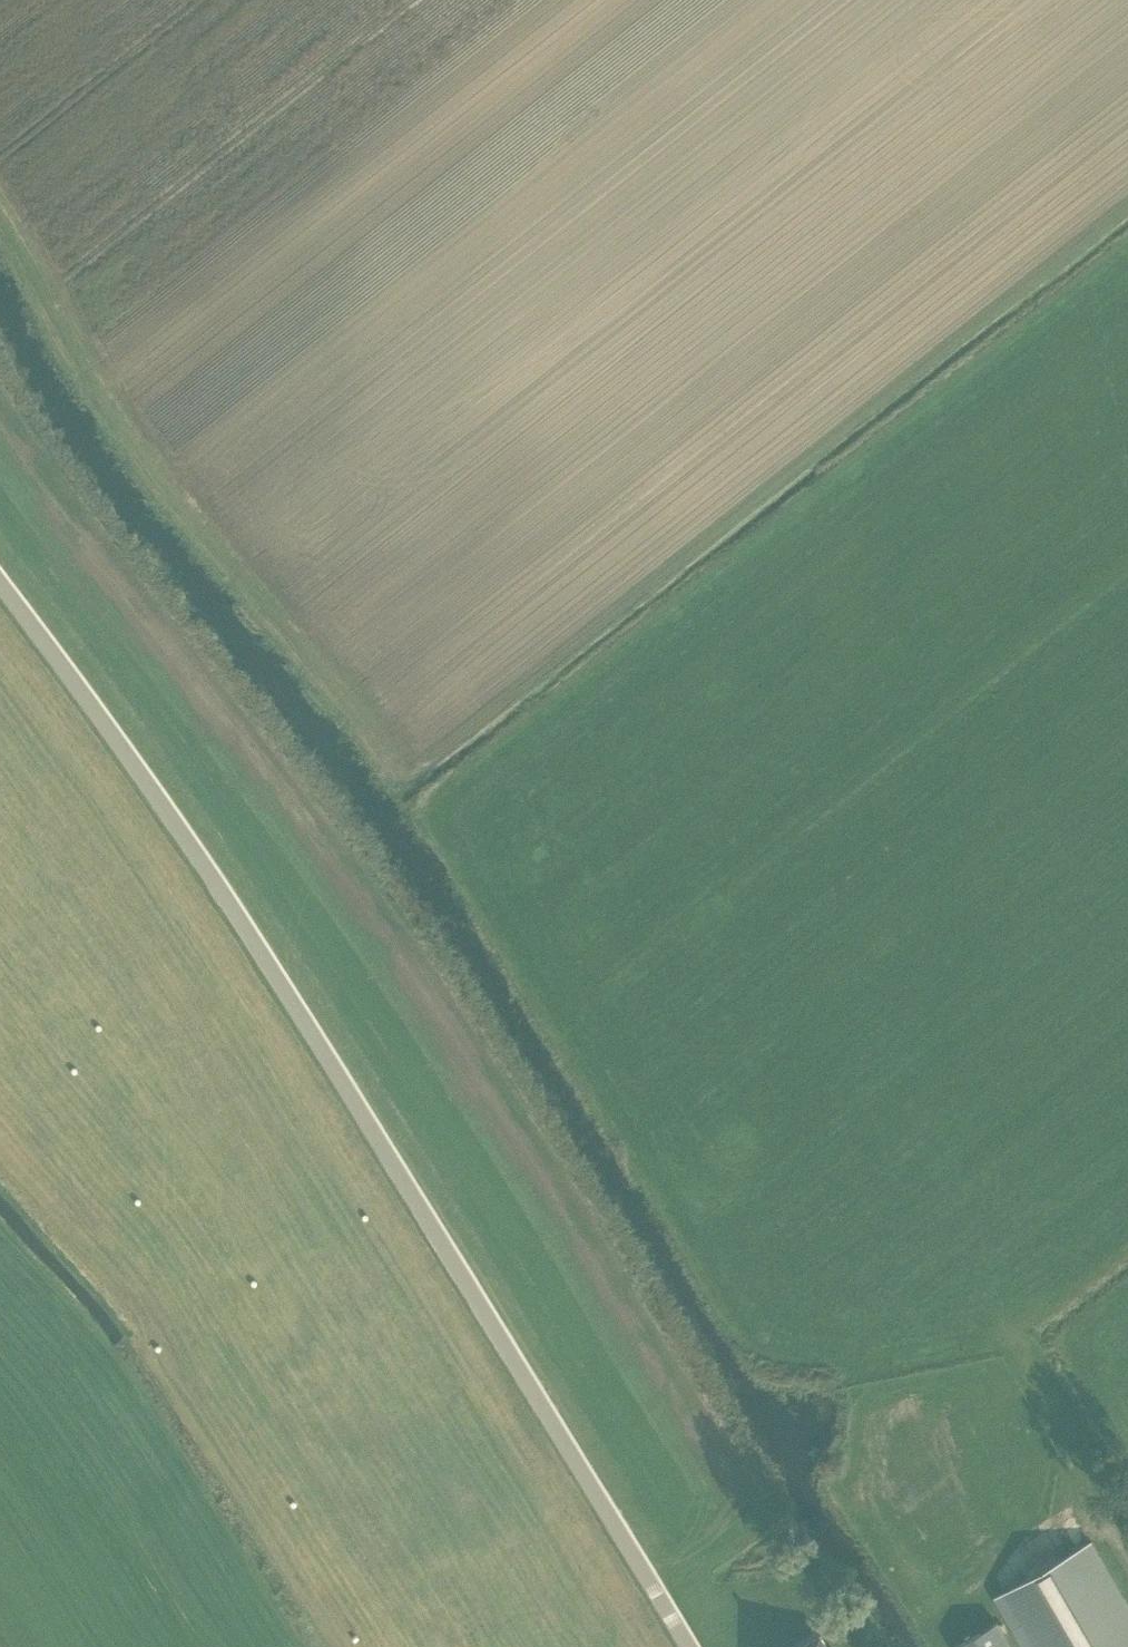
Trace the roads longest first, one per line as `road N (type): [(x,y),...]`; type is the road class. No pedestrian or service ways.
road 1 (unclassified): [(687,1646),(248,936),(0,584)]

